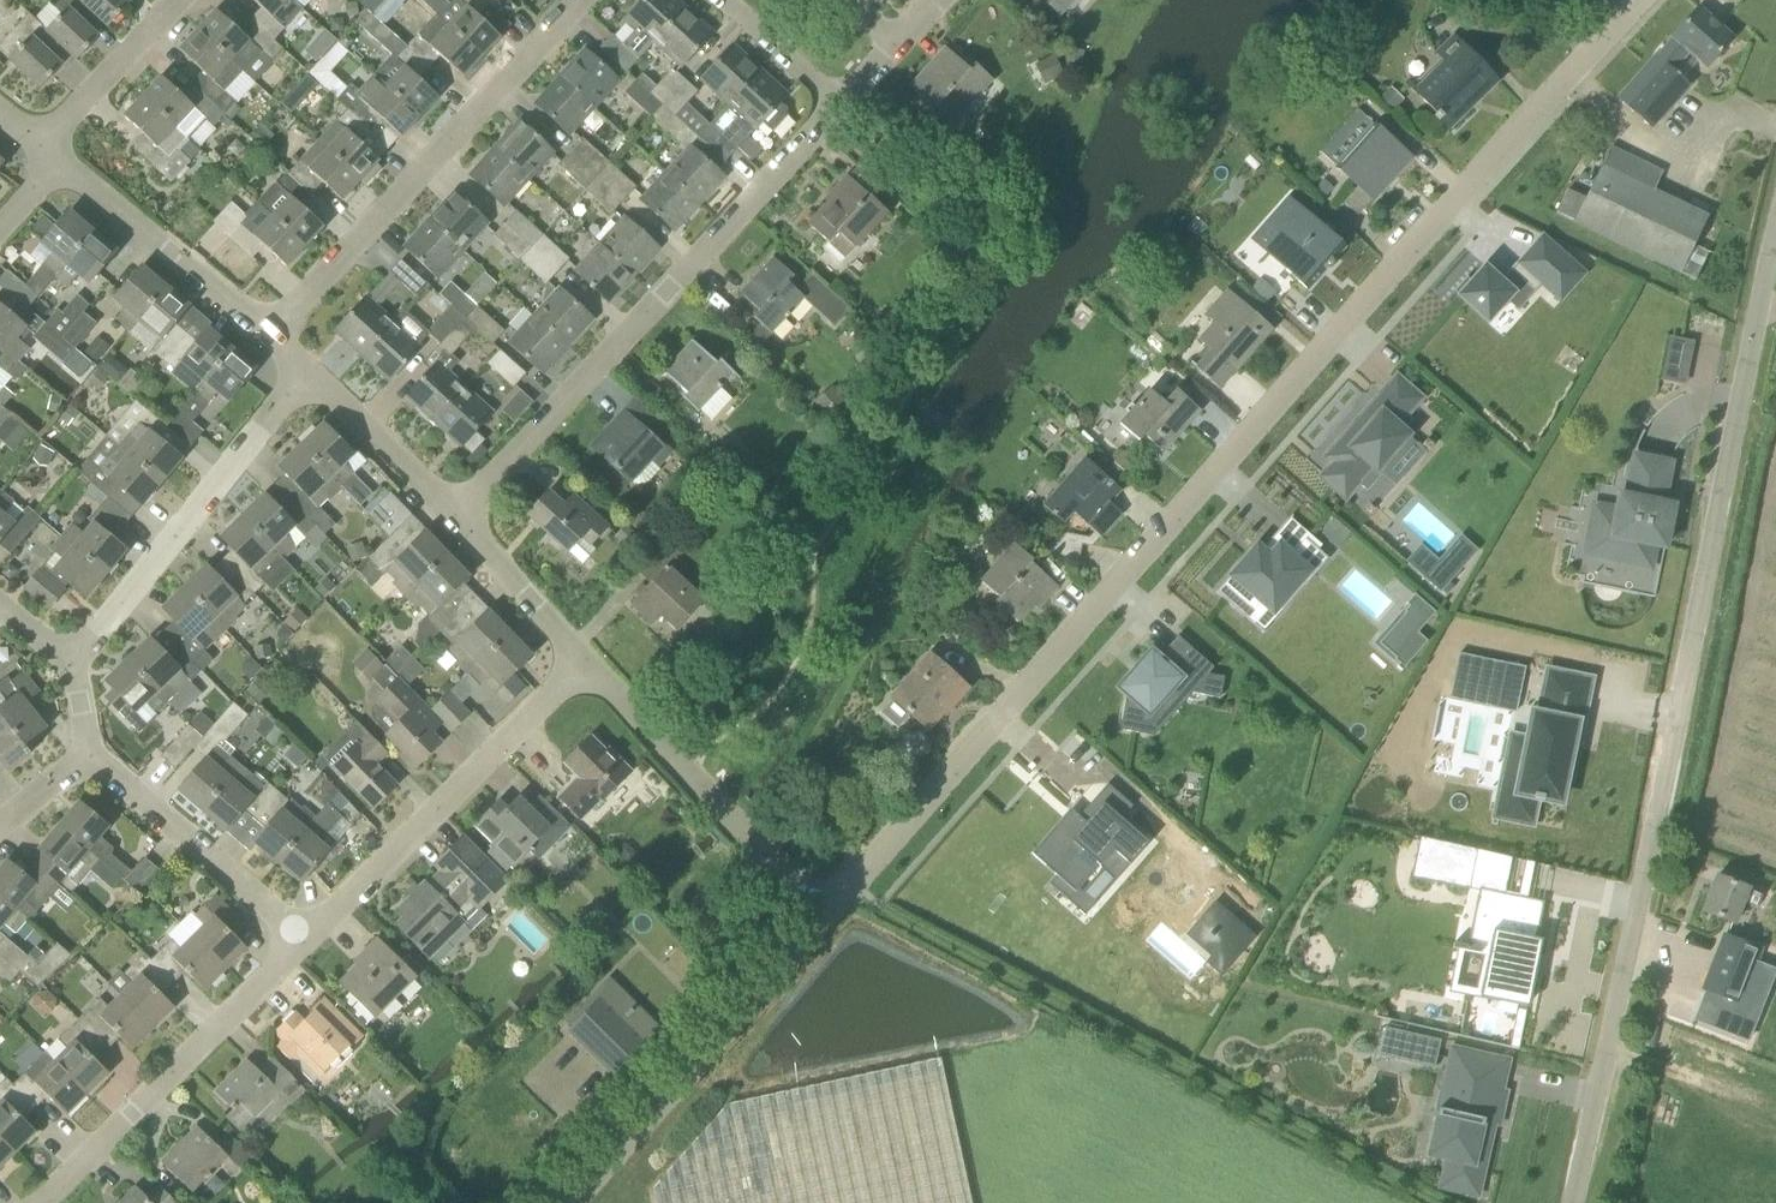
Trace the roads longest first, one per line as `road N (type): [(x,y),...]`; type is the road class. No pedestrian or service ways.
road 1 (unclassified): [(826,915),(1642,0)]
road 2 (unclassified): [(1572,1202),(1638,918),(1775,229)]
road 3 (residential): [(460,513),(838,106)]
road 4 (residential): [(270,329),(583,0)]
road 5 (residential): [(304,941),(586,657)]
road 6 (unclassified): [(571,1202),(826,915)]
road 7 (residential): [(74,664),(303,372)]
road 8 (residential): [(41,1202),(304,941)]
road 9 (residential): [(826,915),(586,657)]
road 10 (residential): [(304,941),(87,754)]
road 11 (residential): [(270,329),(54,160)]
road 12 (residential): [(460,513),(303,372)]
road 13 (residential): [(38,144),(177,0)]
road 14 (residential): [(586,657),(460,513)]
road 15 (residential): [(838,106),(722,0)]

